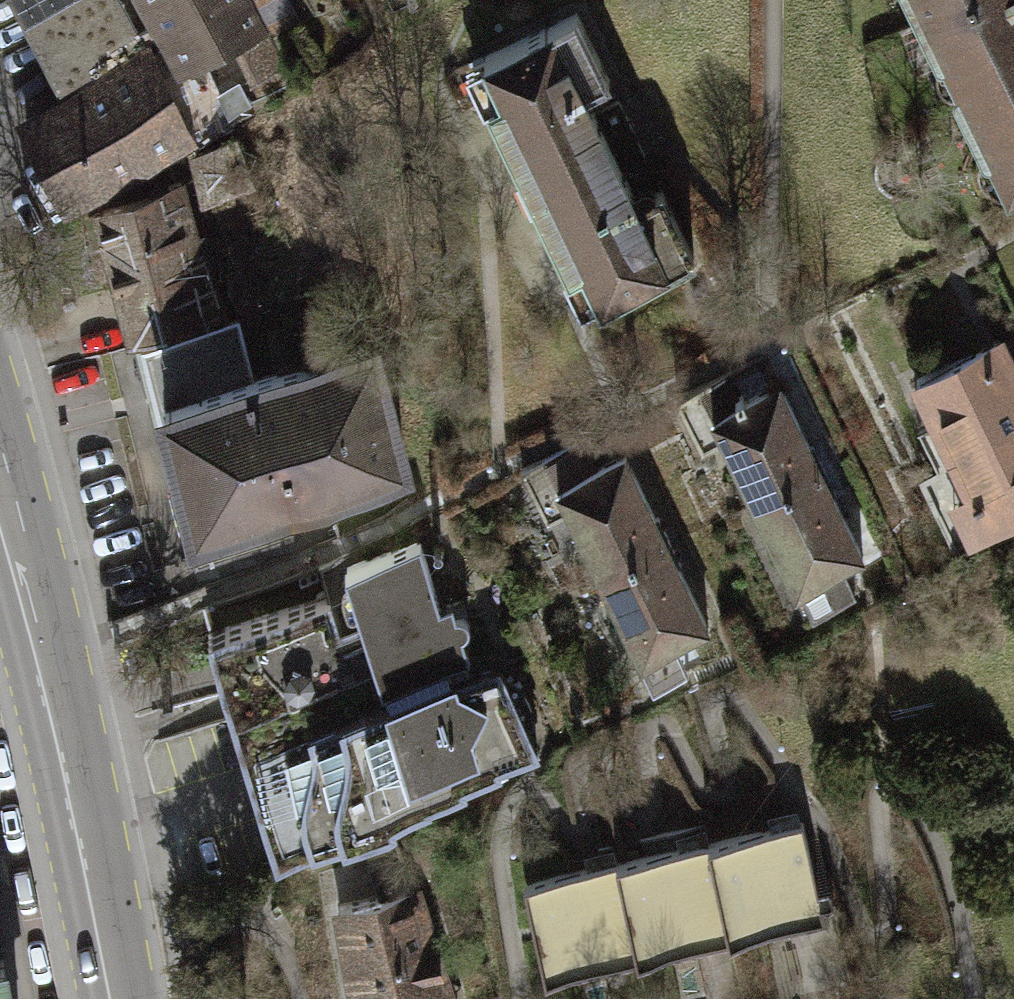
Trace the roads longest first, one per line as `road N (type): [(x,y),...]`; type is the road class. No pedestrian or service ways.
road 1 (primary): [(119,998),(32,624),(0,527)]

